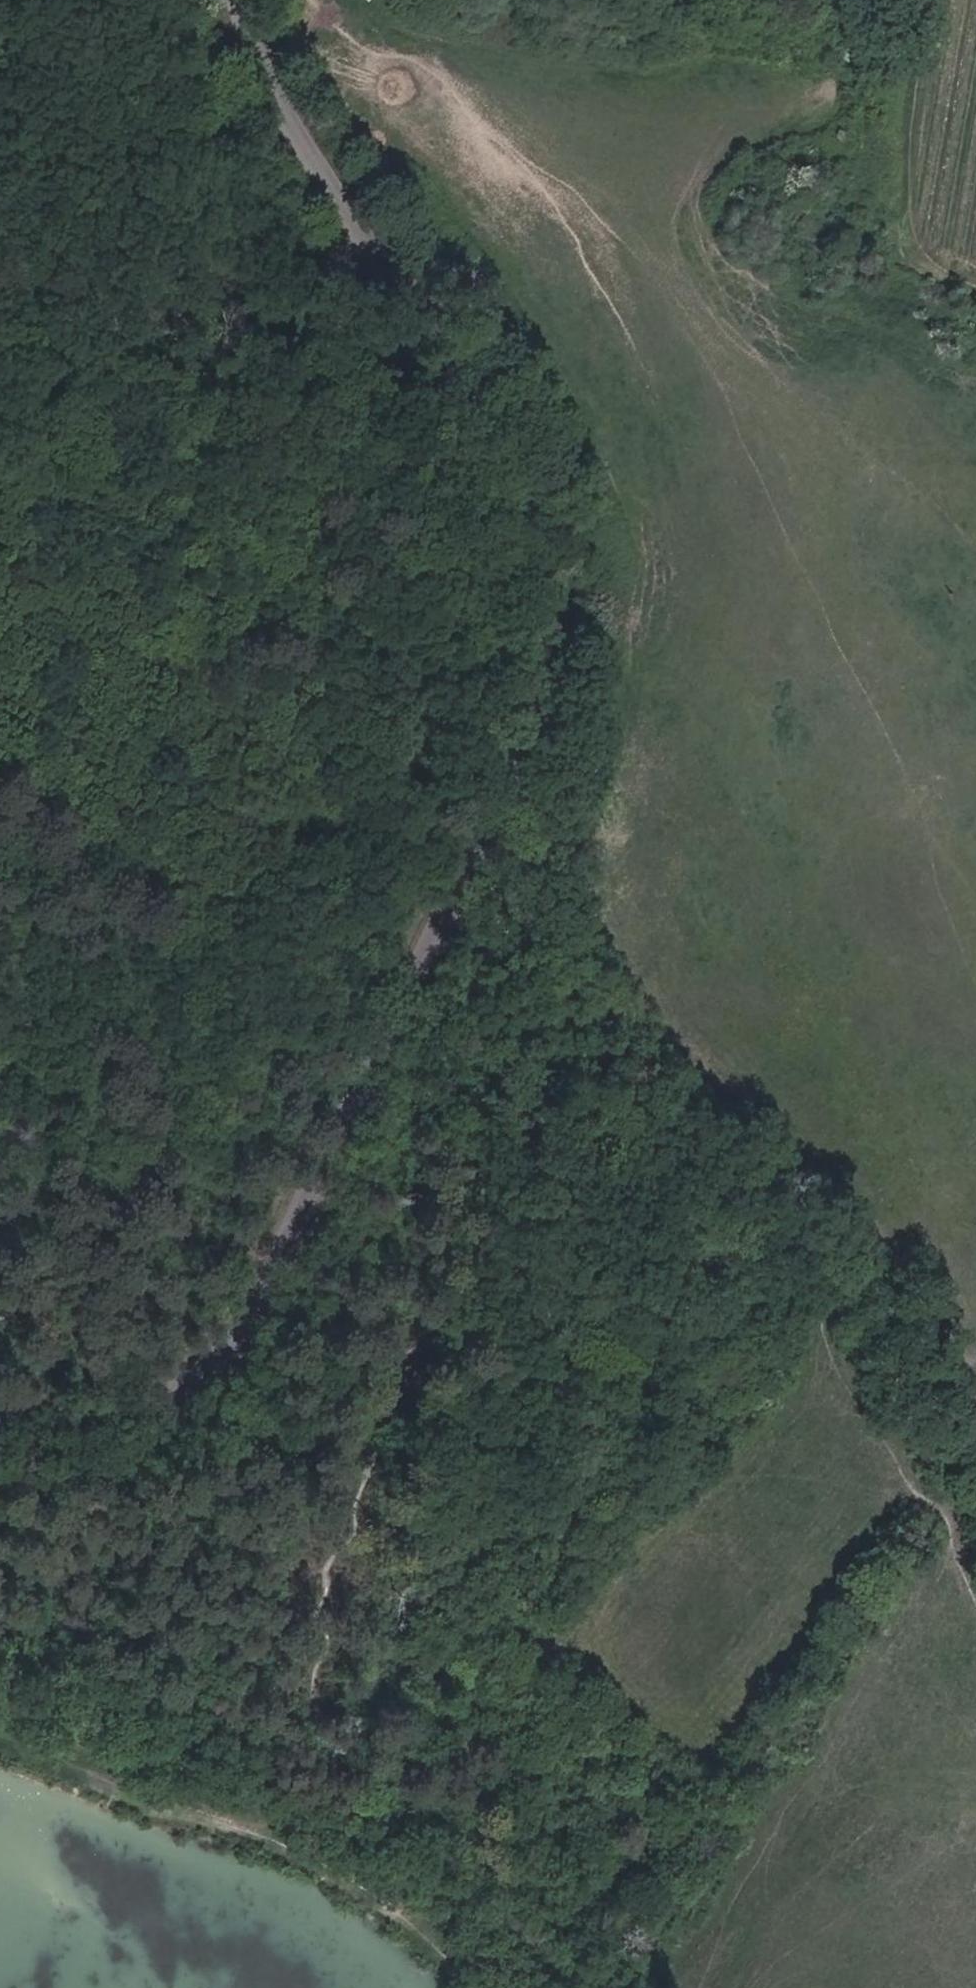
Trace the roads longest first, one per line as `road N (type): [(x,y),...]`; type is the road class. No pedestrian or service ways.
road 1 (unclassified): [(243,0),(282,108),(511,458),(549,549),(546,686),(254,1311),(219,1363),(152,1405),(0,1417)]
road 2 (track): [(508,1987),(434,1905),(318,1834),(0,1724)]

